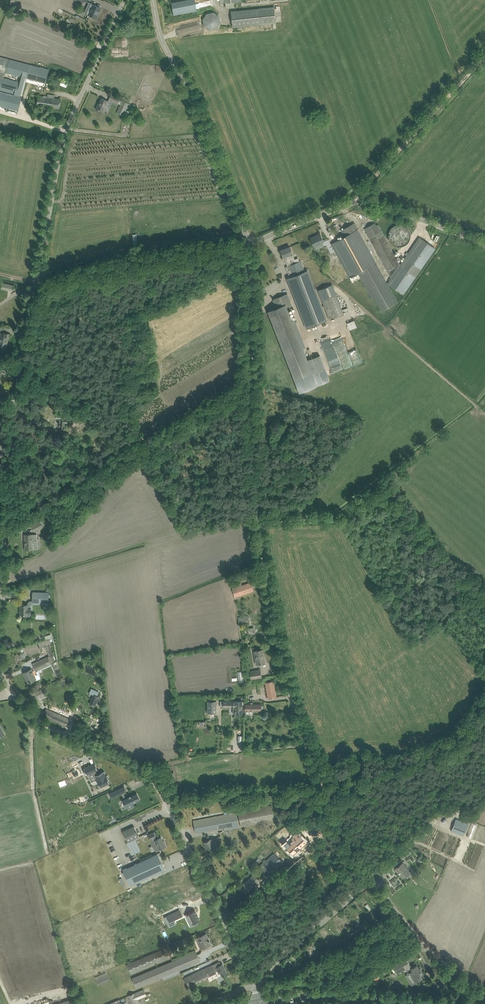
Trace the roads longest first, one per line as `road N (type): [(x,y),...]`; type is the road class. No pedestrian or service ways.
road 1 (unclassified): [(366,881),(323,785),(269,596),(253,445),(250,242)]
road 2 (unclassified): [(259,979),(152,781),(34,717),(0,666)]
road 3 (unclassified): [(36,287),(74,116),(123,0)]
road 4 (track): [(5,531),(252,385)]
road 5 (unclassified): [(3,550),(36,287)]
road 6 (unclassified): [(250,242),(160,35),(153,0)]
road 7 (unclassified): [(36,287),(250,242)]
road 8 (track): [(326,790),(353,788),(459,743),(484,702)]
road 9 (track): [(374,197),(373,186),(484,61)]
road 10 (unclassified): [(484,993),(426,947),(366,881)]
road 11 (track): [(165,800),(323,785)]
road 12 (unclassified): [(259,979),(366,881)]
road 13 (unclassified): [(250,242),(374,197)]
road 14 (tertiary): [(302,998),(431,1003)]

